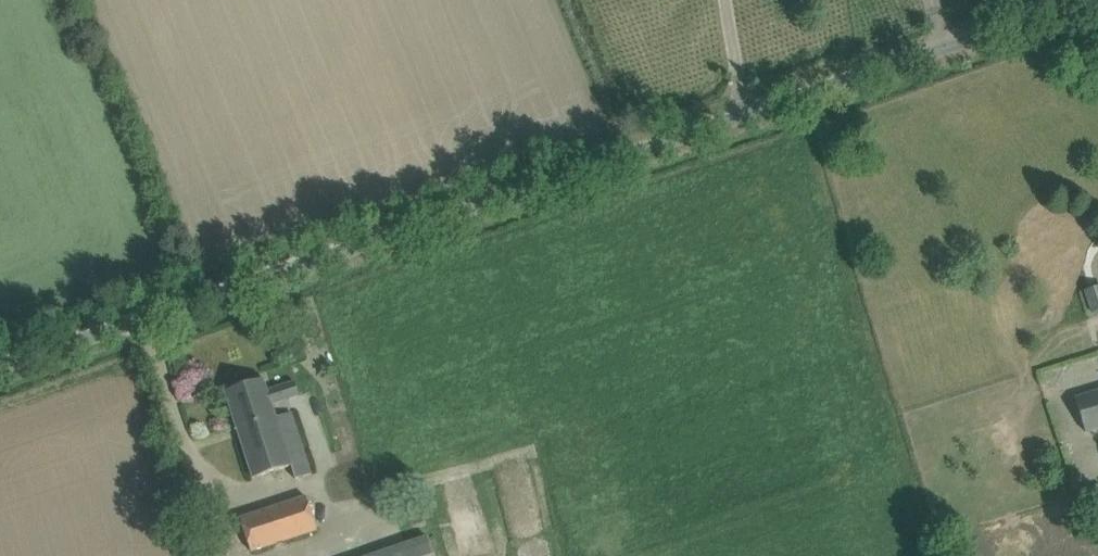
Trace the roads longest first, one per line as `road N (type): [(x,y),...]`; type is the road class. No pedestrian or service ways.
road 1 (unclassified): [(0,375),(1089,2)]

